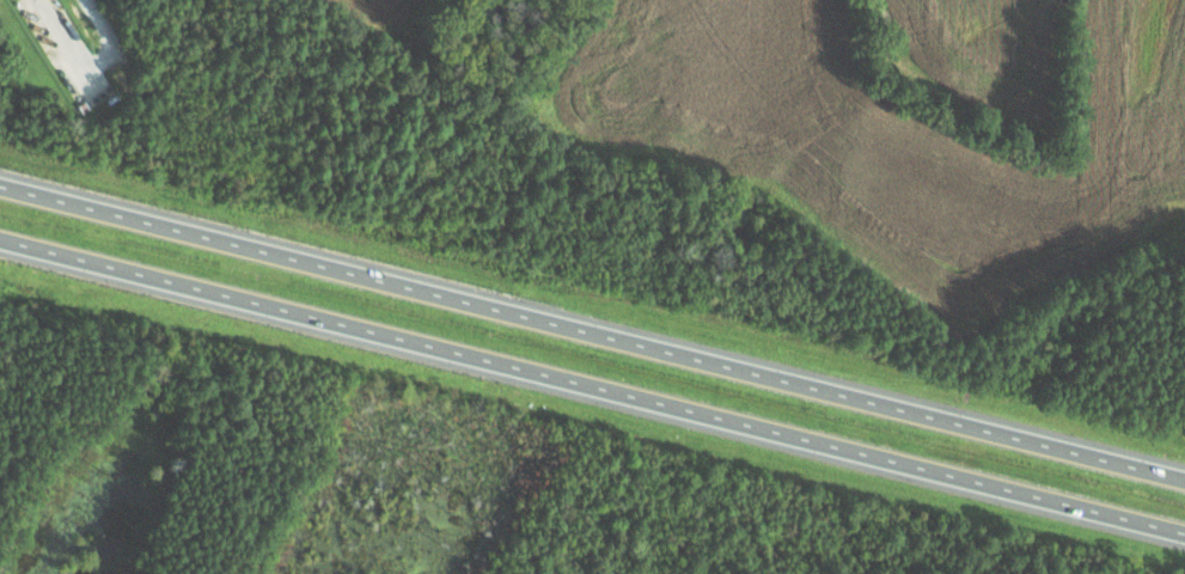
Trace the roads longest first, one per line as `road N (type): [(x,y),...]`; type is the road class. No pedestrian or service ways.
road 1 (motorway): [(0,238),(1184,532)]
road 2 (motorway): [(1184,478),(0,185)]

